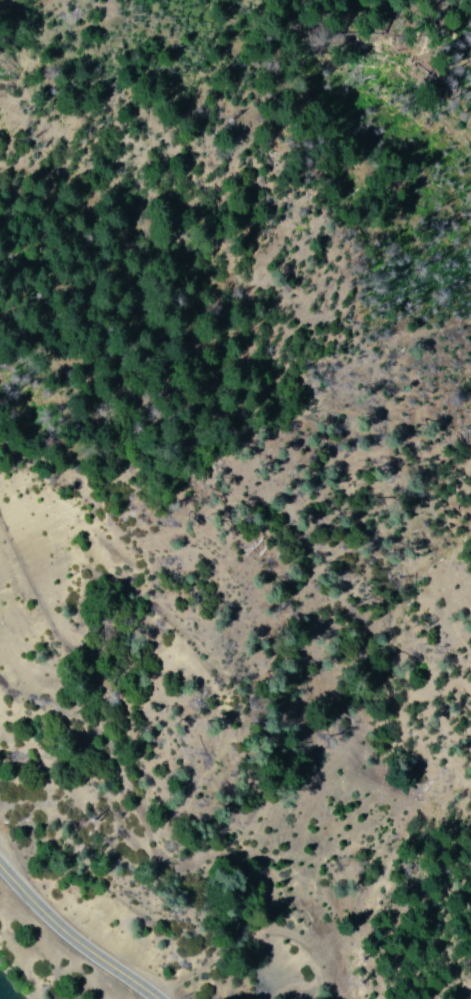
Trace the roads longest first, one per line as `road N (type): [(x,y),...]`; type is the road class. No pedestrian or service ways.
road 1 (tertiary): [(146,998),(0,862)]

